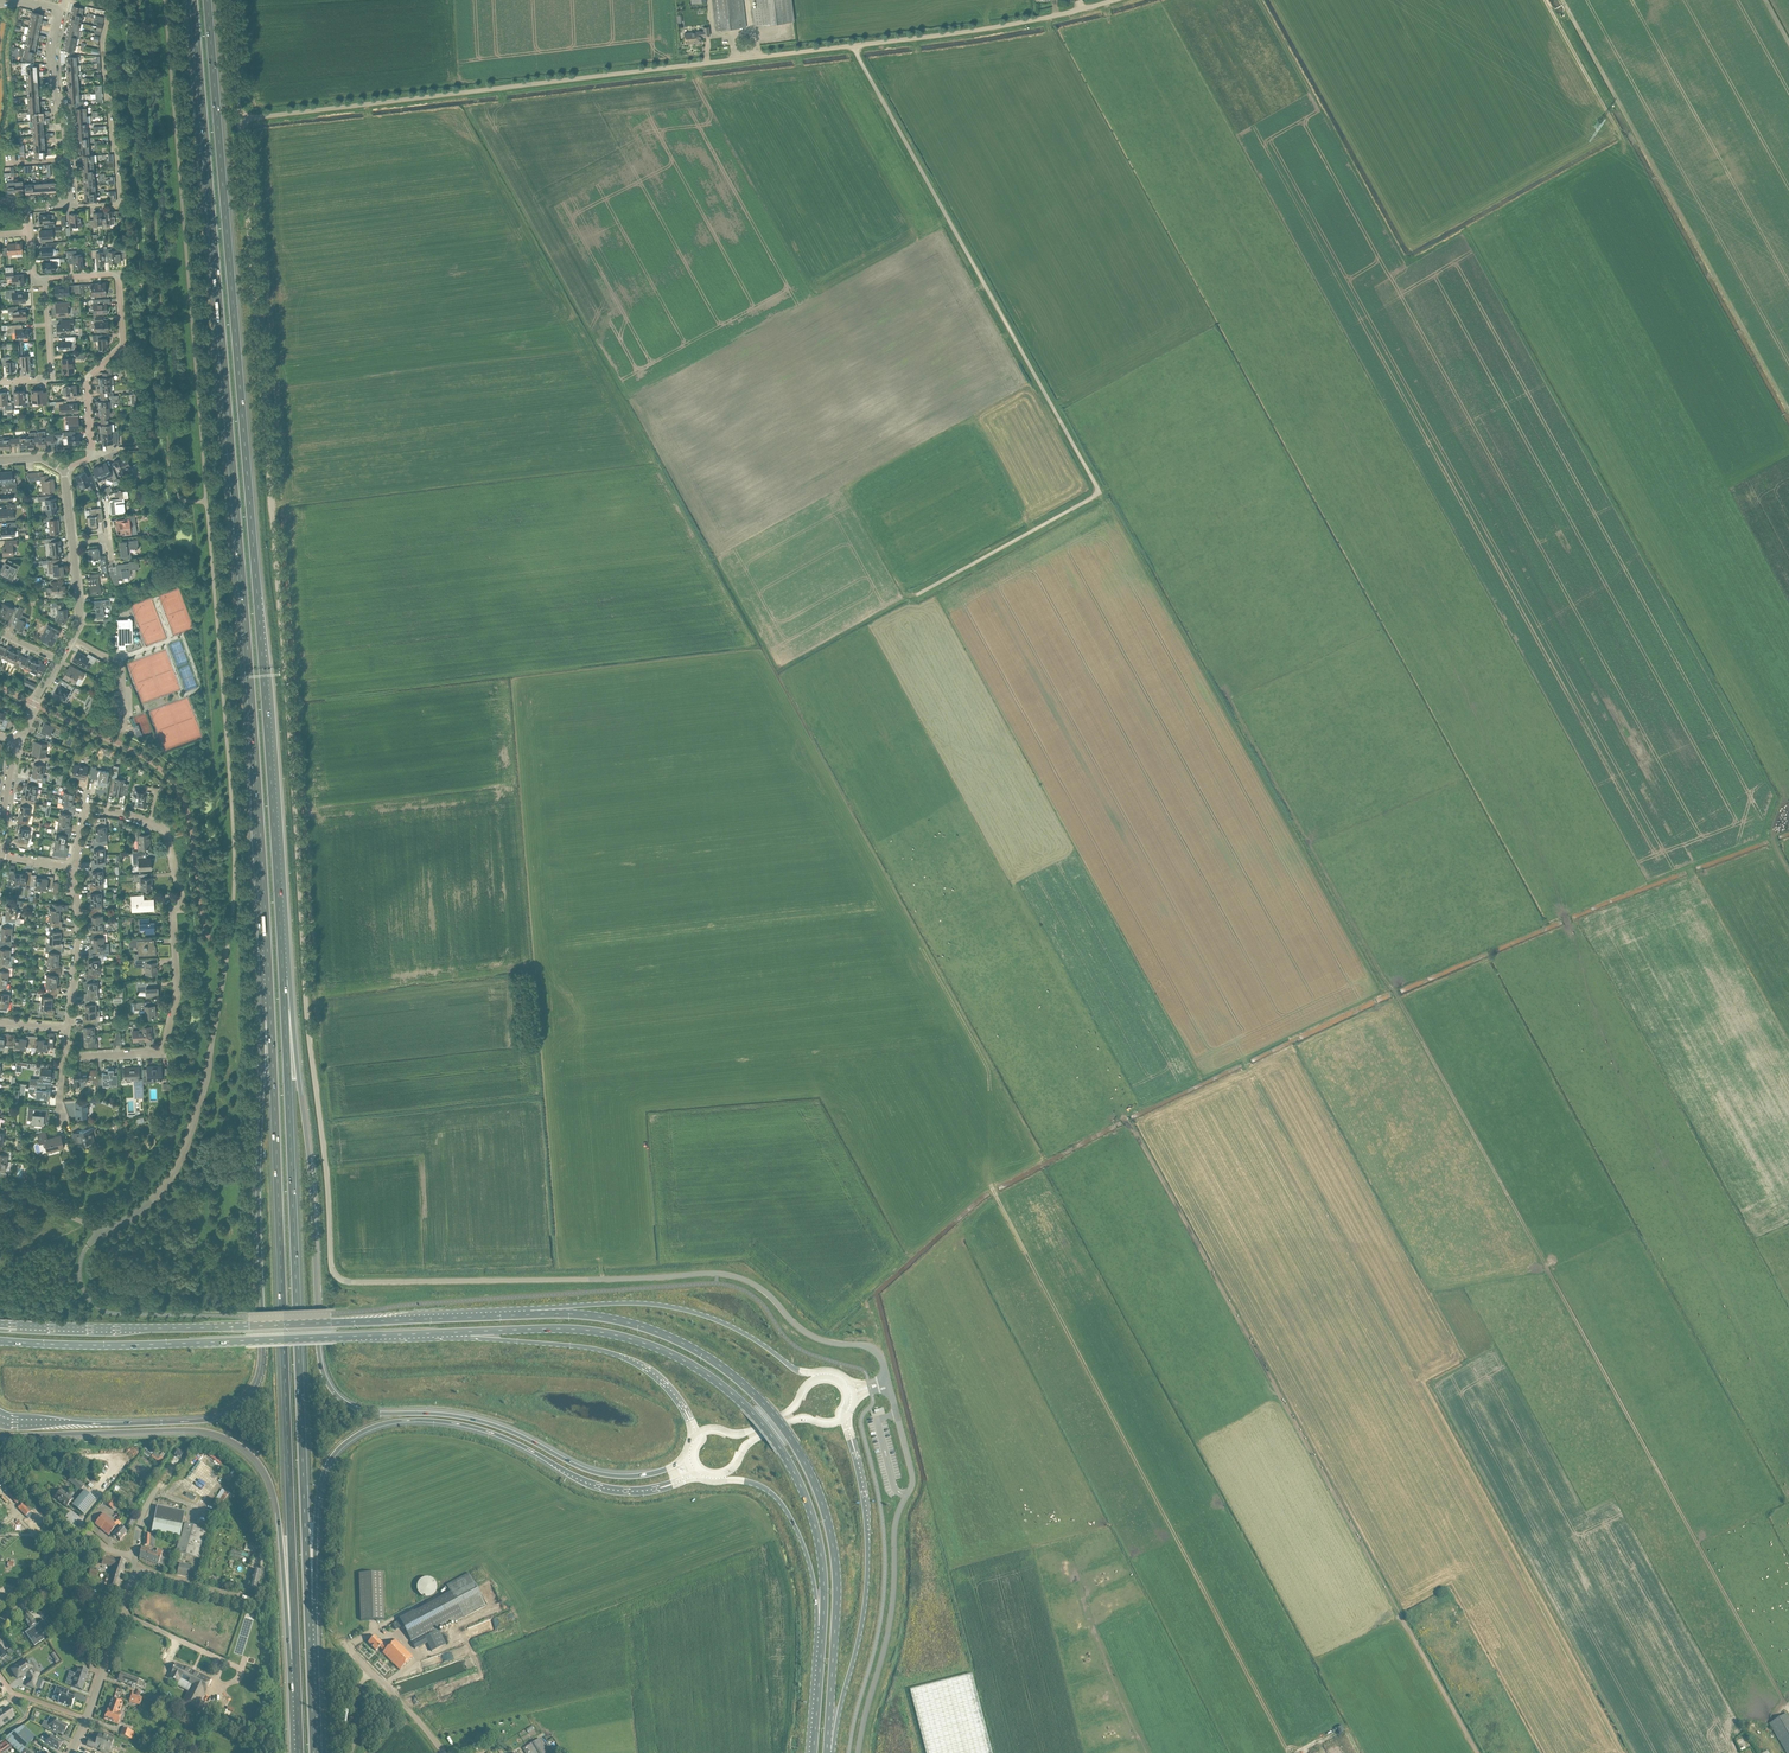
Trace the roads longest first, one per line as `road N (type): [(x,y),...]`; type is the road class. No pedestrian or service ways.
road 1 (unclassified): [(886,1377),(871,1349),(805,1332),(763,1290),(731,1275),(350,1281),(334,1272),(239,119)]
road 2 (motorway): [(193,0),(271,1008)]
road 3 (motorway): [(283,978),(210,0)]
road 4 (unclassified): [(239,119),(974,30),(1112,0)]
road 5 (motorway): [(686,1455),(654,1473),(609,1475),(490,1424),(372,1412),(336,1394),(320,1358),(313,1191),(283,978)]
road 6 (track): [(854,45),(1099,493),(918,595),(904,595)]
road 7 (motorway): [(271,1008),(296,1659)]
road 8 (motorway): [(271,1008),(258,1187),(263,1362),(254,1391),(229,1413),(201,1420),(0,1418)]
road 9 (motorway): [(308,1606),(283,978)]
road 10 (primary): [(827,1748),(836,1566),(823,1507),(793,1441),(749,1389),(695,1349),(628,1322),(553,1313)]
road 11 (primary): [(553,1313),(121,1330),(0,1324)]
road 12 (primary): [(466,1333),(612,1335),(667,1352),(729,1391),(780,1448),(806,1499),(821,1554),(823,1622)]
road 13 (motorway): [(308,1606),(328,1465),(349,1440),(383,1423),(437,1421),(487,1431),(603,1488),(667,1486)]
road 14 (residential): [(74,868),(86,809),(165,826),(183,906),(173,913),(177,995),(160,1051),(66,1057)]
road 15 (motorway): [(0,1435),(198,1431),(241,1447),(272,1489),(296,1659)]
road 16 (primary): [(0,1340),(111,1345),(466,1333)]
road 17 (unclassified): [(896,1414),(913,1478),(897,1518),(890,1619),(858,1752)]
road 18 (primary): [(827,1748),(865,1596),(865,1510),(853,1445)]
road 19 (residential): [(68,202),(119,202),(102,42),(109,11),(70,1),(57,11)]
road 20 (primary): [(815,1372),(685,1310),(635,1303),(553,1313)]
road 21 (residential): [(92,457),(87,379),(124,345),(119,279),(45,279)]
road 22 (primary): [(466,1333),(624,1357),(659,1378),(687,1414)]
road 23 (primary): [(722,1481),(756,1484),(780,1501),(800,1538),(823,1622)]
road 24 (residential): [(57,11),(51,49),(68,202)]
road 25 (primary): [(843,1385),(814,1379),(792,1408),(746,1432),(699,1432)]
road 26 (primary): [(702,1472),(728,1472),(752,1441),(797,1418),(843,1420)]
road 27 (residential): [(68,1028),(79,938),(74,868)]
road 28 (residential): [(0,1622),(108,1549),(136,1555)]
road 29 (track): [(1544,0),(1621,139)]
road 30 (residential): [(87,1719),(138,1570)]
road 31 (residential): [(0,382),(50,379),(45,279)]
road 32 (motorway): [(314,1752),(308,1606)]
road 33 (residential): [(266,1604),(138,1570)]
road 34 (primary): [(823,1622),(813,1752)]
road 35 (residential): [(122,734),(120,663),(71,638)]

